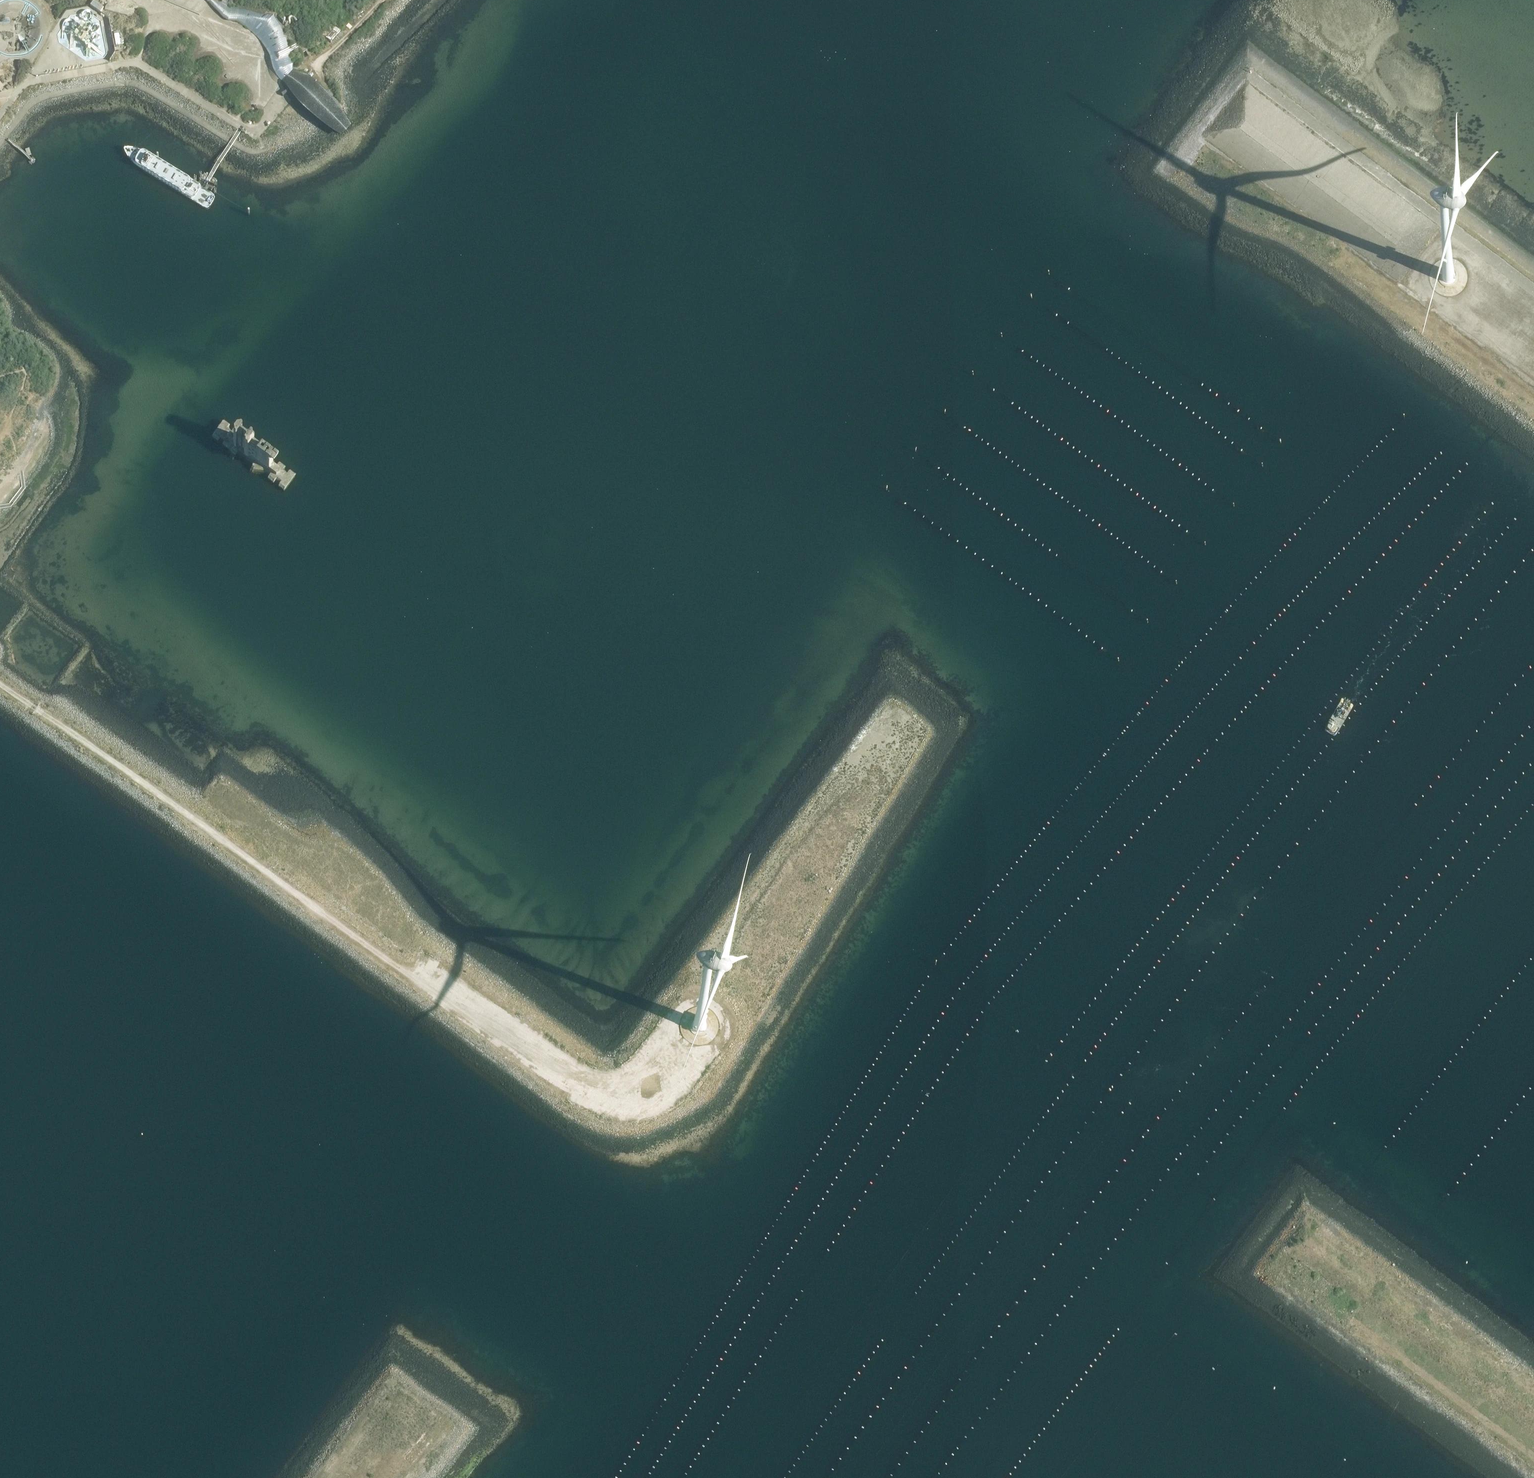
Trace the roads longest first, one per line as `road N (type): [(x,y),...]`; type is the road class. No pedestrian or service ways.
road 1 (unclassified): [(1533,406),(1345,265)]

